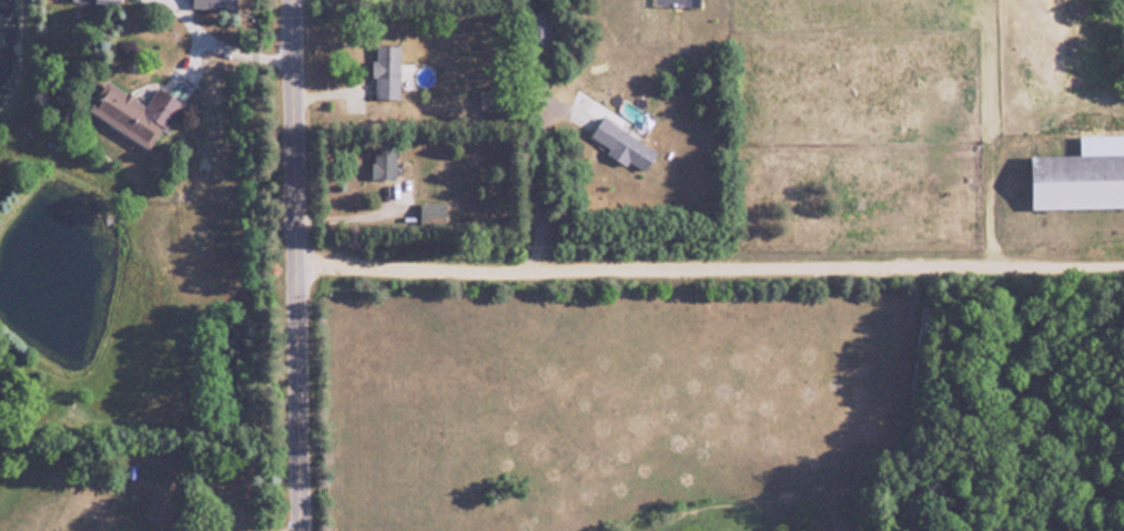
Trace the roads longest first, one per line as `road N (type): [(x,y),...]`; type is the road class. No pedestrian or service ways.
road 1 (residential): [(296,276),(1123,299)]
road 2 (residential): [(300,530),(291,0)]

